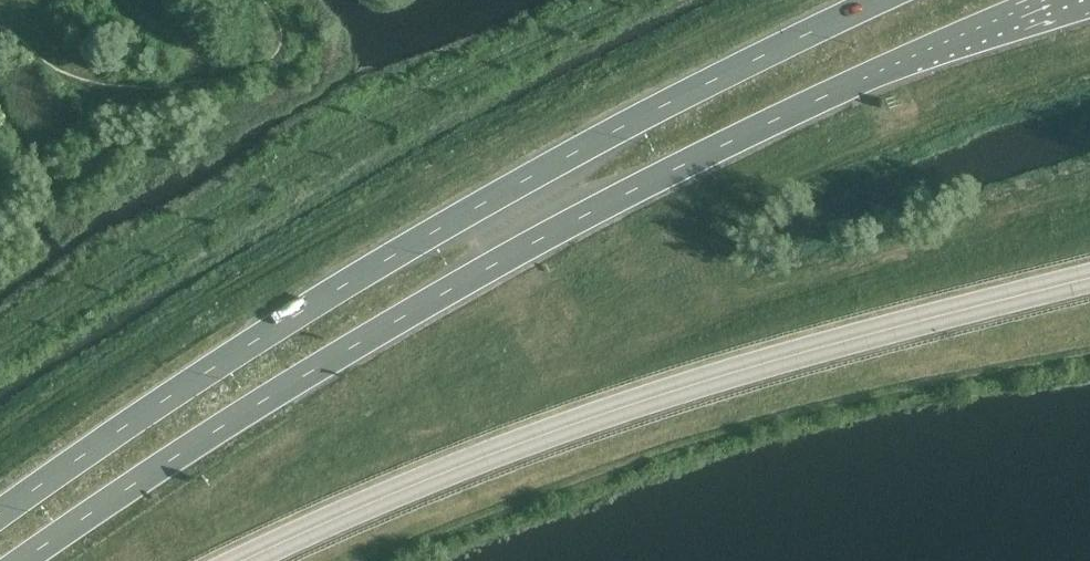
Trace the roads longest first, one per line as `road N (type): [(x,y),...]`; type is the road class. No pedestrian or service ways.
road 1 (trunk): [(25,560),(343,356),(657,185),(926,56),(1066,0)]
road 2 (trunk): [(886,0),(359,278),(0,517)]

